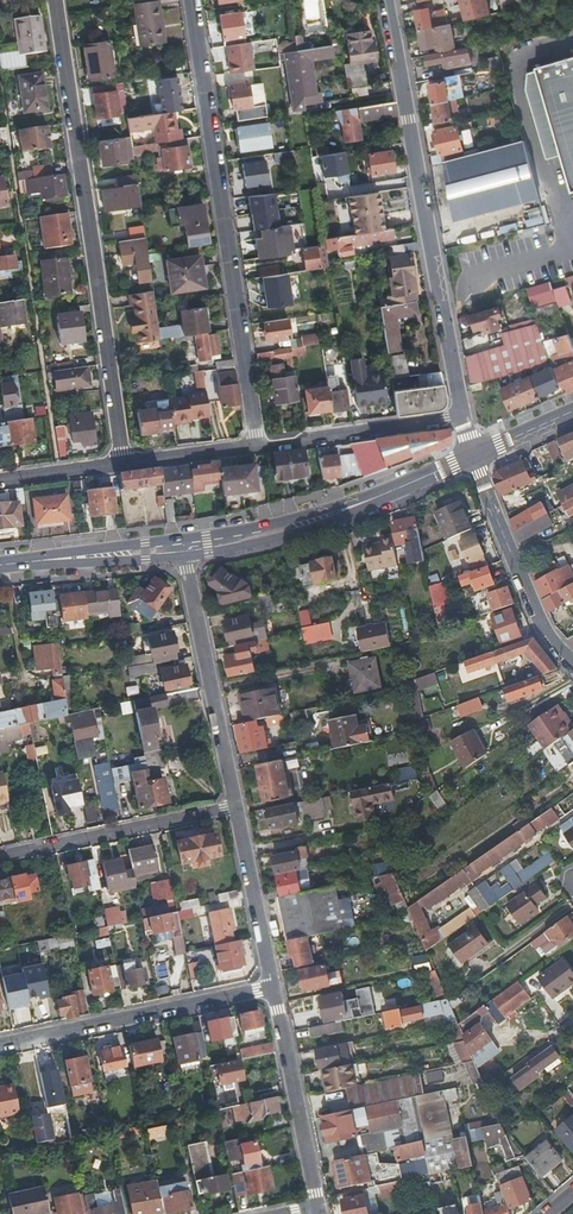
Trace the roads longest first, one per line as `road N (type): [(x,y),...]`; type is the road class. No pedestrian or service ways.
road 1 (residential): [(57,0),(126,466)]
road 2 (residential): [(192,0),(258,447)]
road 3 (residential): [(461,417),(388,0)]
road 4 (primary): [(473,457),(354,507),(183,548)]
road 5 (residential): [(271,988),(0,1045)]
road 6 (residential): [(183,548),(234,807)]
road 7 (residential): [(0,857),(234,807)]
road 8 (residential): [(572,667),(540,627),(473,457)]
road 9 (residential): [(271,988),(316,1208)]
road 10 (residential): [(461,417),(258,447)]
road 11 (residential): [(234,807),(271,988)]
road 12 (primary): [(183,548),(0,566)]
road 13 (residential): [(258,447),(126,466)]
road 14 (residential): [(126,466),(0,481)]

